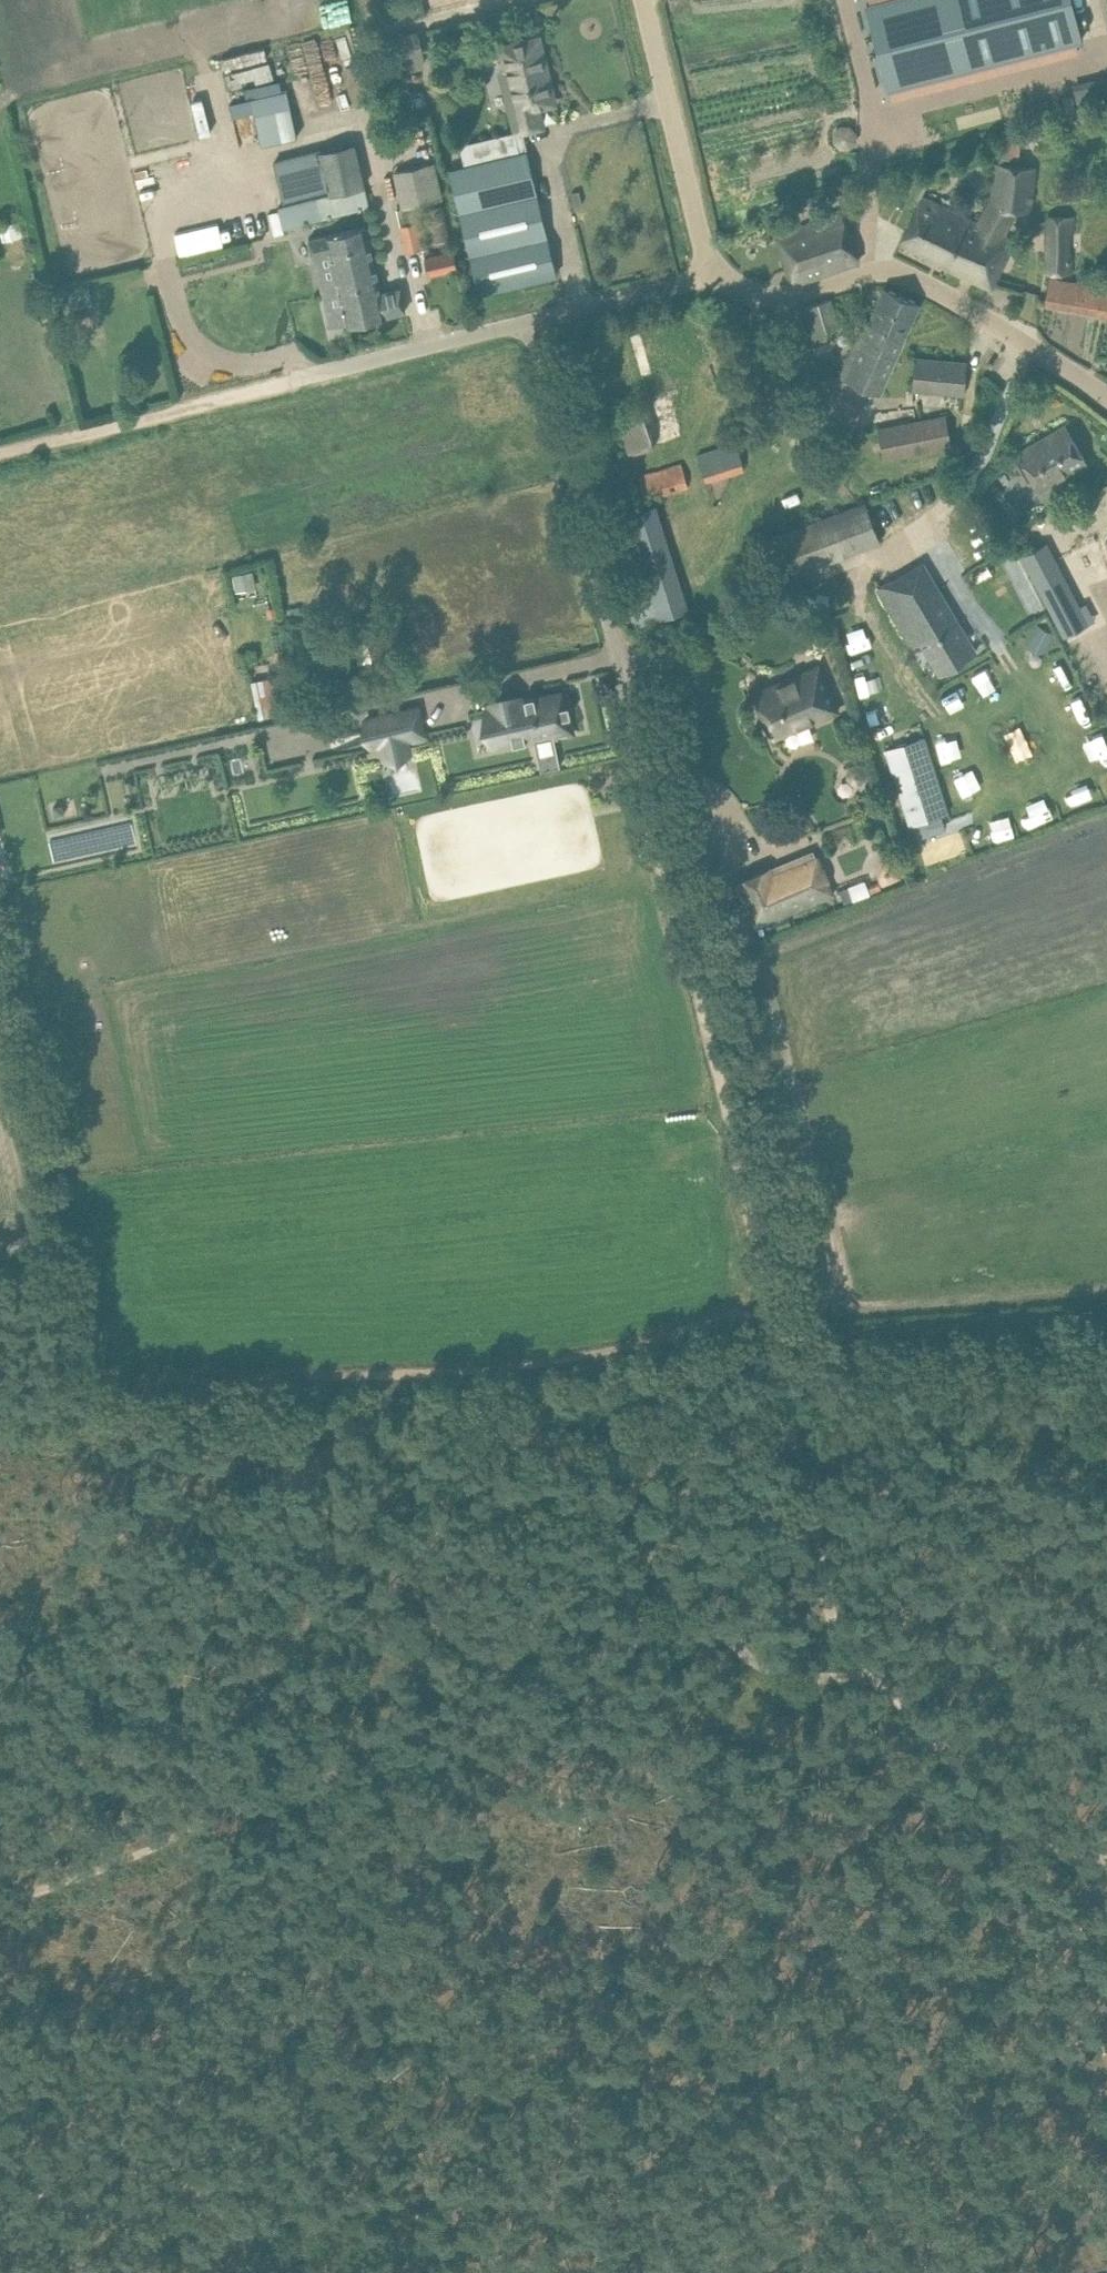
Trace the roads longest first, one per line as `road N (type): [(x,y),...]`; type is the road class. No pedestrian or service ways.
road 1 (track): [(800,1465),(710,1584),(503,1727),(0,1903)]
road 2 (unclassified): [(653,828),(534,321)]
road 3 (track): [(762,1306),(653,828)]
road 4 (track): [(1057,1844),(984,1796),(844,1644),(823,1591),(814,1508),(800,1465)]
road 5 (unclassified): [(1106,397),(900,270),(785,297),(752,295),(714,277)]
road 6 (track): [(0,454),(294,378)]
road 7 (unclassified): [(714,277),(643,0)]
road 8 (unclassified): [(294,378),(534,321)]
road 9 (track): [(886,1687),(855,1692),(792,1682),(684,1601)]
road 10 (unclassified): [(534,321),(714,277)]
road 11 (track): [(800,1465),(762,1306)]

